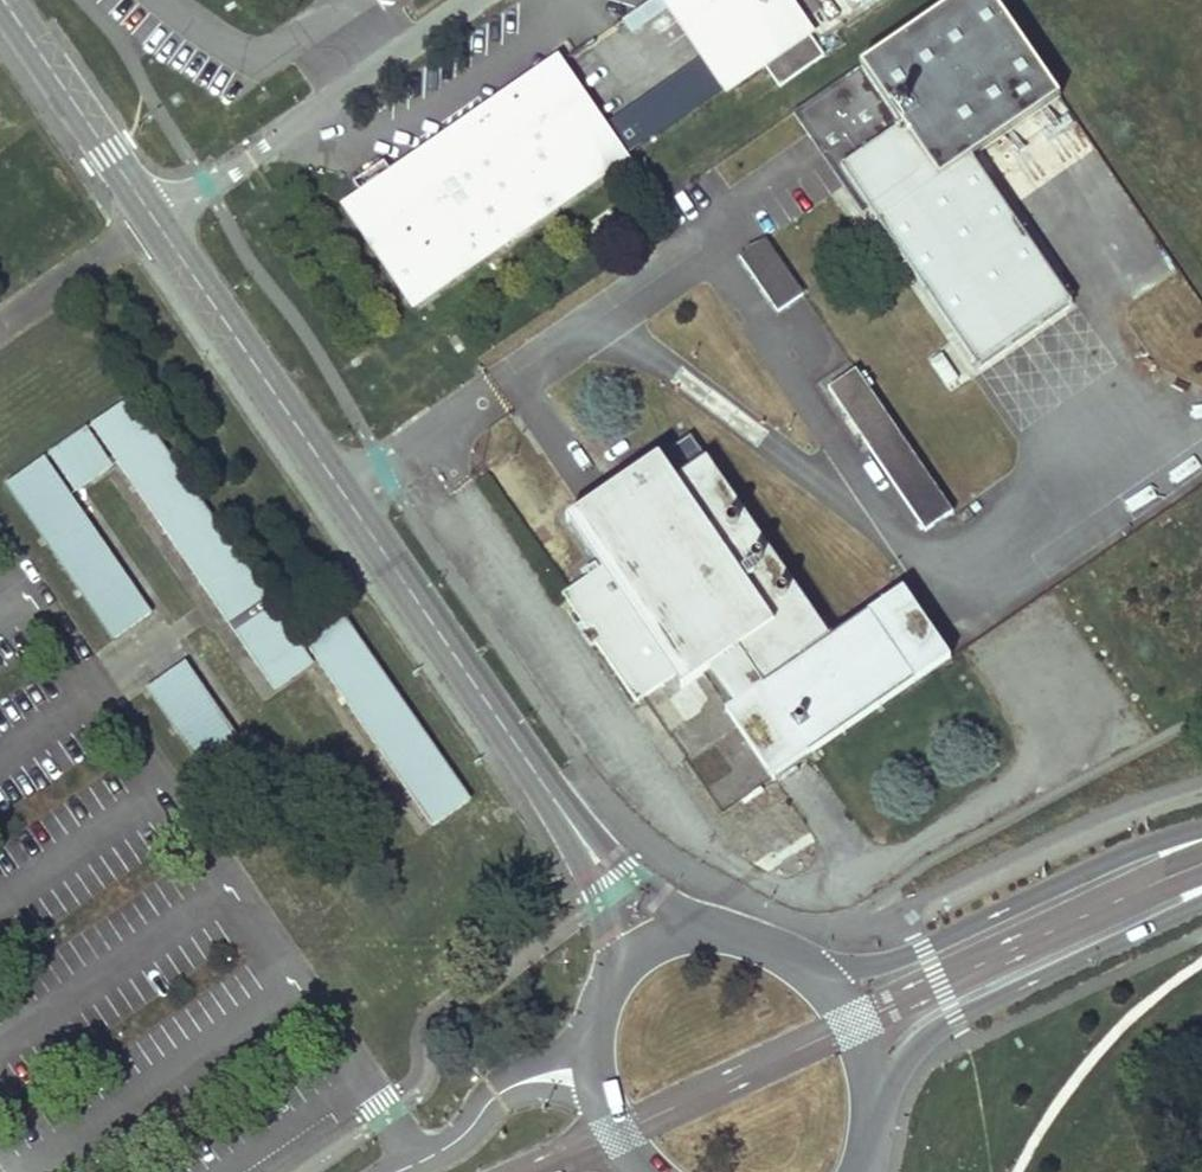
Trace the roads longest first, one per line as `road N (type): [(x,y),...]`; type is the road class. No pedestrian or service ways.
road 1 (tertiary): [(586,844),(155,223)]
road 2 (tertiary): [(1201,827),(1117,855),(881,963),(807,966)]
road 3 (residential): [(480,0),(155,223)]
road 4 (tertiary): [(875,1093),(956,1021),(1201,901)]
road 5 (tertiary): [(155,223),(3,0)]
road 6 (residential): [(401,1171),(463,1135),(496,1095),(593,1074)]
road 7 (residential): [(155,223),(0,324)]
road 8 (tertiary): [(875,1093),(854,1022),(807,966)]
road 9 (tertiary): [(586,844),(608,942),(607,979)]
road 10 (tertiary): [(697,925),(586,844)]

